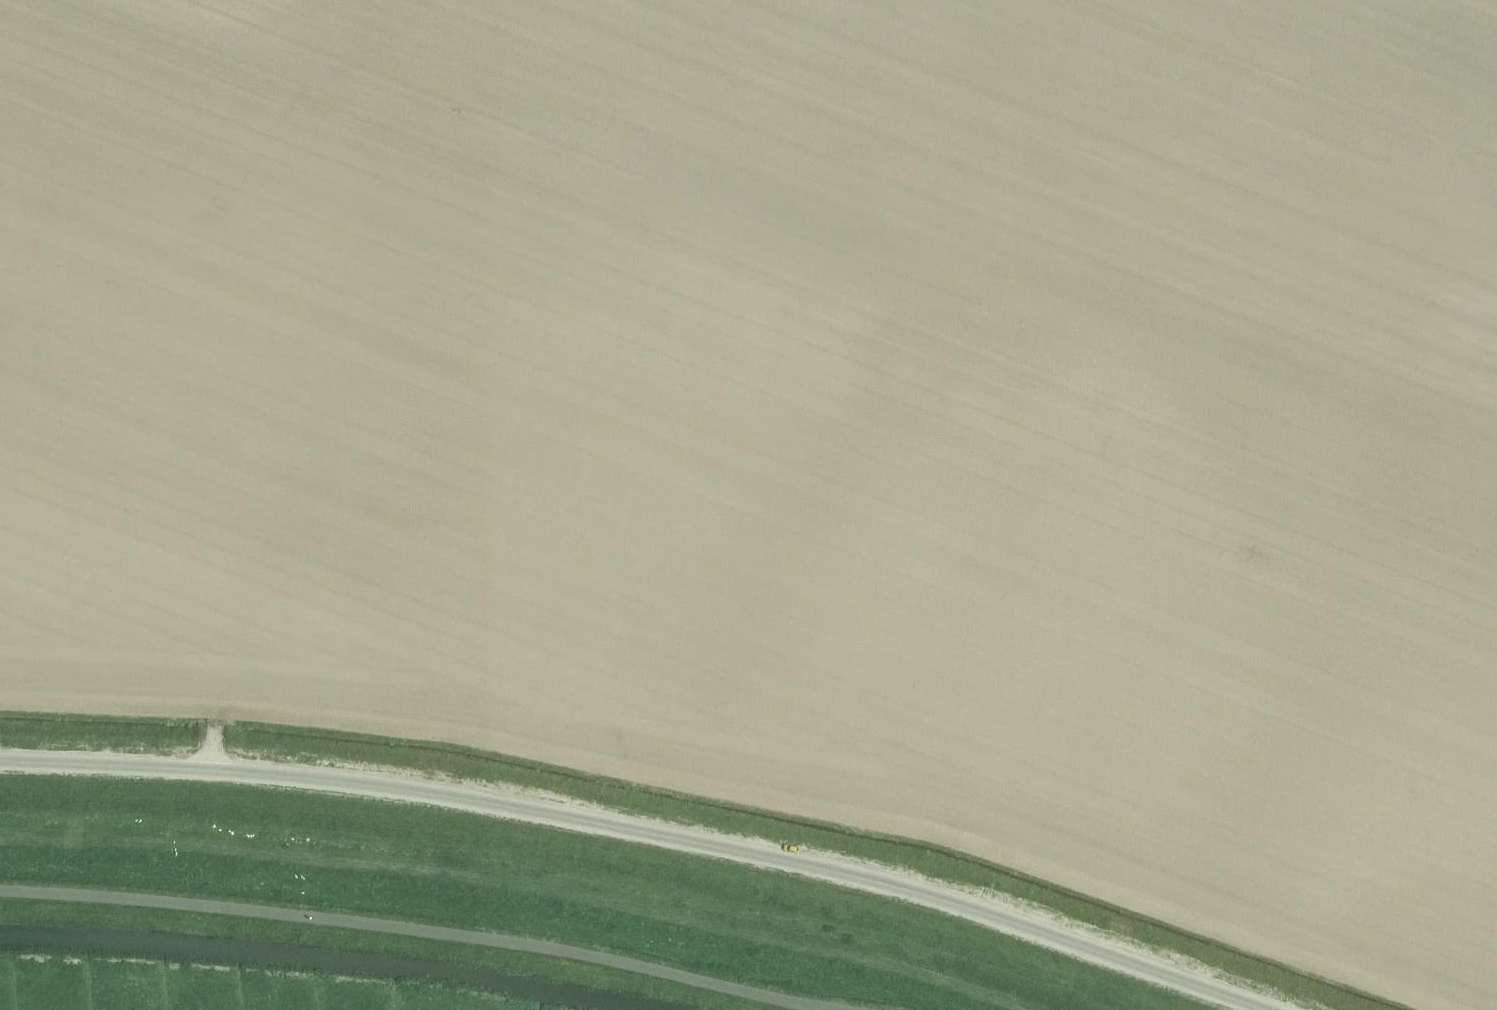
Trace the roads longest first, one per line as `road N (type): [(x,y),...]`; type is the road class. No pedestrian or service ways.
road 1 (unclassified): [(0,763),(351,784),(778,861),(983,914),(1261,1009)]

